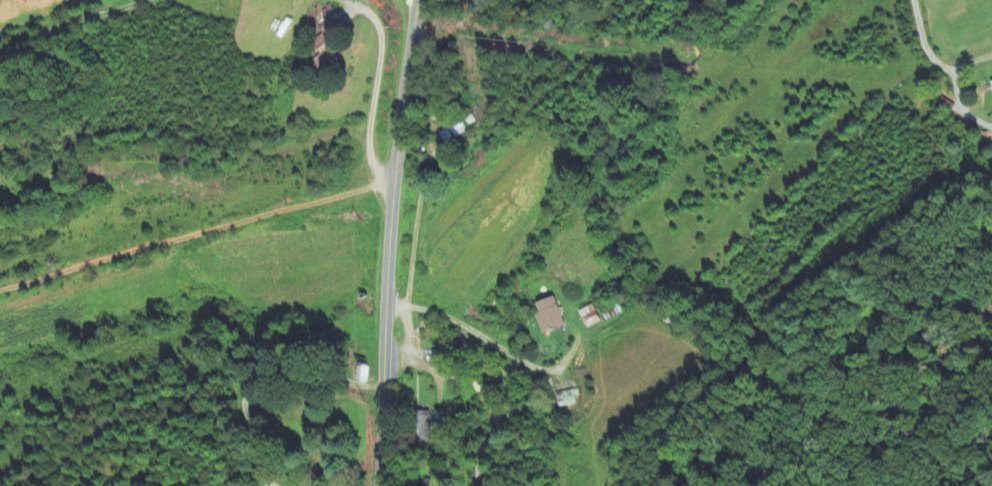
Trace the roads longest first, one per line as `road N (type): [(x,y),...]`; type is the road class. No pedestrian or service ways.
road 1 (residential): [(380,485),(385,248),(415,0)]

